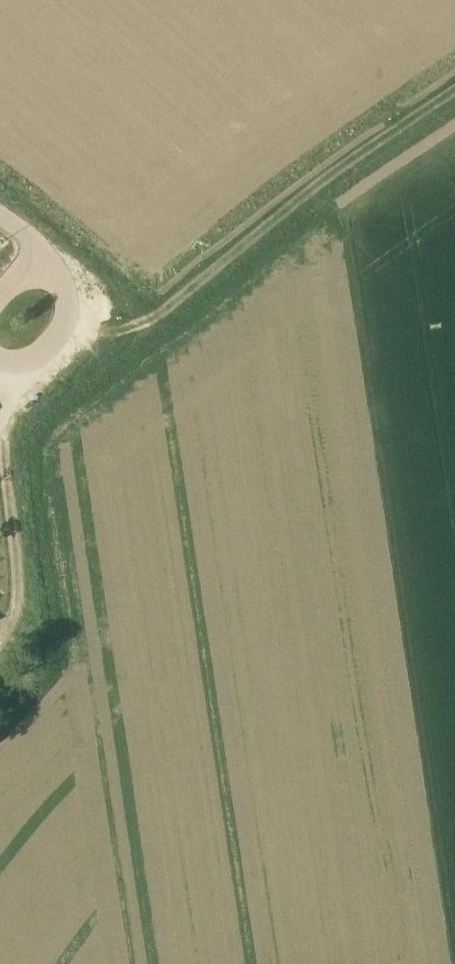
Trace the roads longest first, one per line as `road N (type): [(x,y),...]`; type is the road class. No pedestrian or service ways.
road 1 (track): [(0,397),(16,407),(120,348),(325,179),(454,90)]

